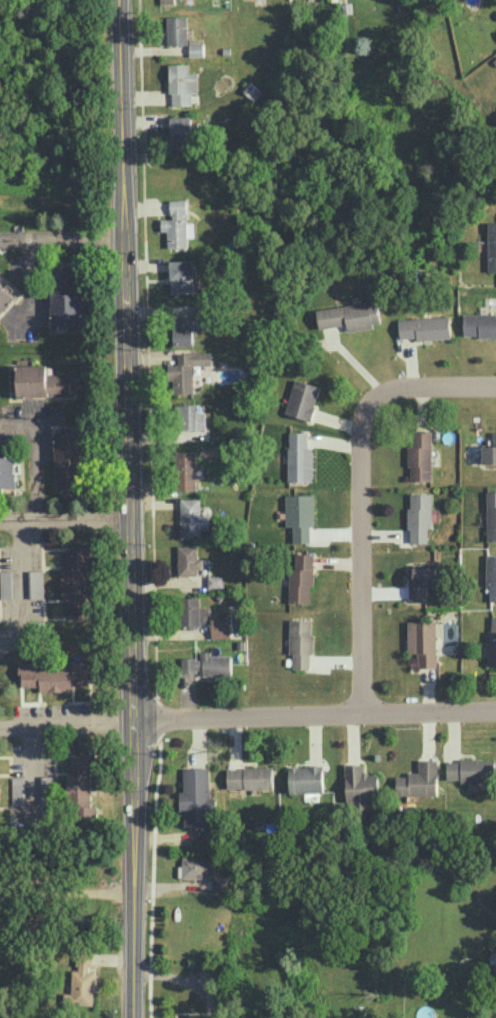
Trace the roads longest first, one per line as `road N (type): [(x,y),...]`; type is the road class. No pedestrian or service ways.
road 1 (tertiary): [(135,892),(119,0)]
road 2 (residential): [(361,716),(367,405),(396,389),(495,388)]
road 3 (residential): [(136,722),(495,711)]
road 4 (residential): [(136,722),(0,725)]
road 5 (residential): [(134,515),(0,521)]
road 6 (residential): [(23,520),(19,620),(0,643)]
road 7 (residential): [(125,241),(0,241)]
road 8 (tertiary): [(135,1017),(135,892)]

